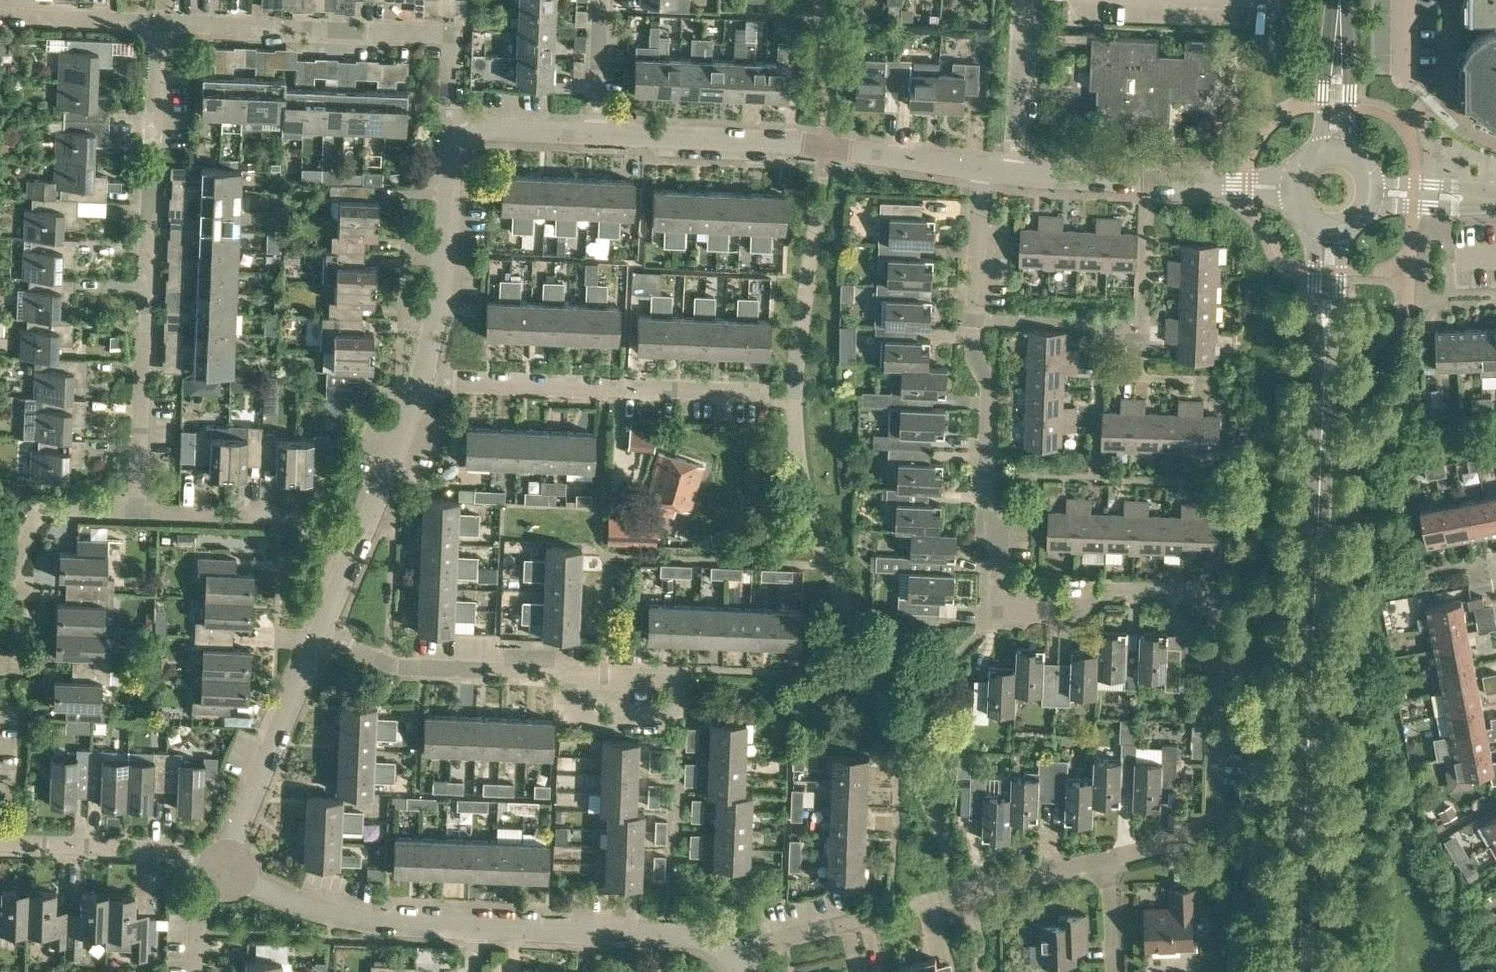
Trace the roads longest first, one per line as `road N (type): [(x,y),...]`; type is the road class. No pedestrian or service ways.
road 1 (residential): [(1112,859),(1205,829),(1225,807),(1226,682),(1210,660),(1206,592),(1078,592),(1046,614),(994,616),(998,544),(985,510),(991,387),(975,356),(974,321)]
road 2 (tertiary): [(1303,971),(1330,225)]
road 3 (residential): [(142,509),(154,22)]
road 4 (residential): [(732,961),(764,942),(1112,859)]
road 5 (residential): [(594,135),(828,146),(979,174)]
road 6 (residential): [(651,677),(381,671),(315,637)]
road 7 (residential): [(745,392),(421,387)]
road 8 (residential): [(452,32),(154,22)]
road 9 (residential): [(478,928),(342,919),(223,866)]
road 10 (residential): [(732,961),(712,940),(478,928)]
road 11 (residential): [(421,387),(449,269),(448,167),(465,135)]
road 12 (residential): [(223,866),(315,637)]
road 13 (residential): [(1097,377),(1094,478),(1223,481)]
road 14 (residential): [(223,866),(160,851),(0,847)]
road 15 (residential): [(142,509),(293,515),(352,550)]
road 16 (residential): [(0,594),(35,509),(142,509)]
road 17 (residential): [(1012,177),(1020,0)]
road 18 (residential): [(352,550),(421,387)]
road 19 (tertiary): [(1334,154),(1341,0)]
road 20 (residential): [(974,321),(979,174)]
road 21 (residential): [(141,22),(0,15)]
road 22 (residential): [(1146,323),(1148,182)]
road 23 (residential): [(1012,177),(1148,182)]
road 24 (residential): [(594,135),(598,0)]
road 25 (residential): [(465,135),(500,128),(594,135)]
road 26 (residential): [(974,321),(1098,323)]

